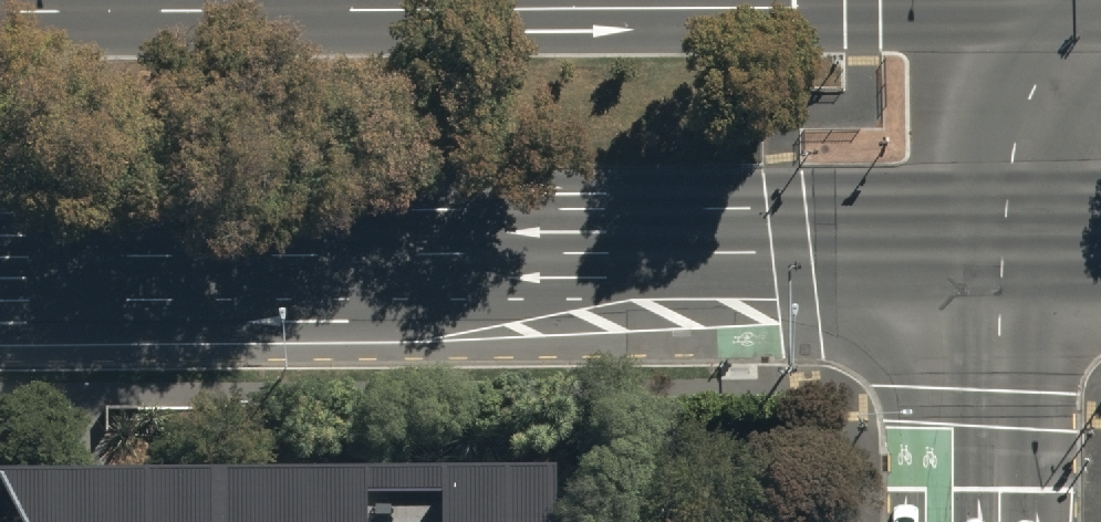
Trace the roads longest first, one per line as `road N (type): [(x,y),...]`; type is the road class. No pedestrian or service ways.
road 1 (primary): [(988,230),(0,239)]
road 2 (secondary): [(990,521),(988,230)]
road 3 (secondary): [(988,230),(987,0)]

